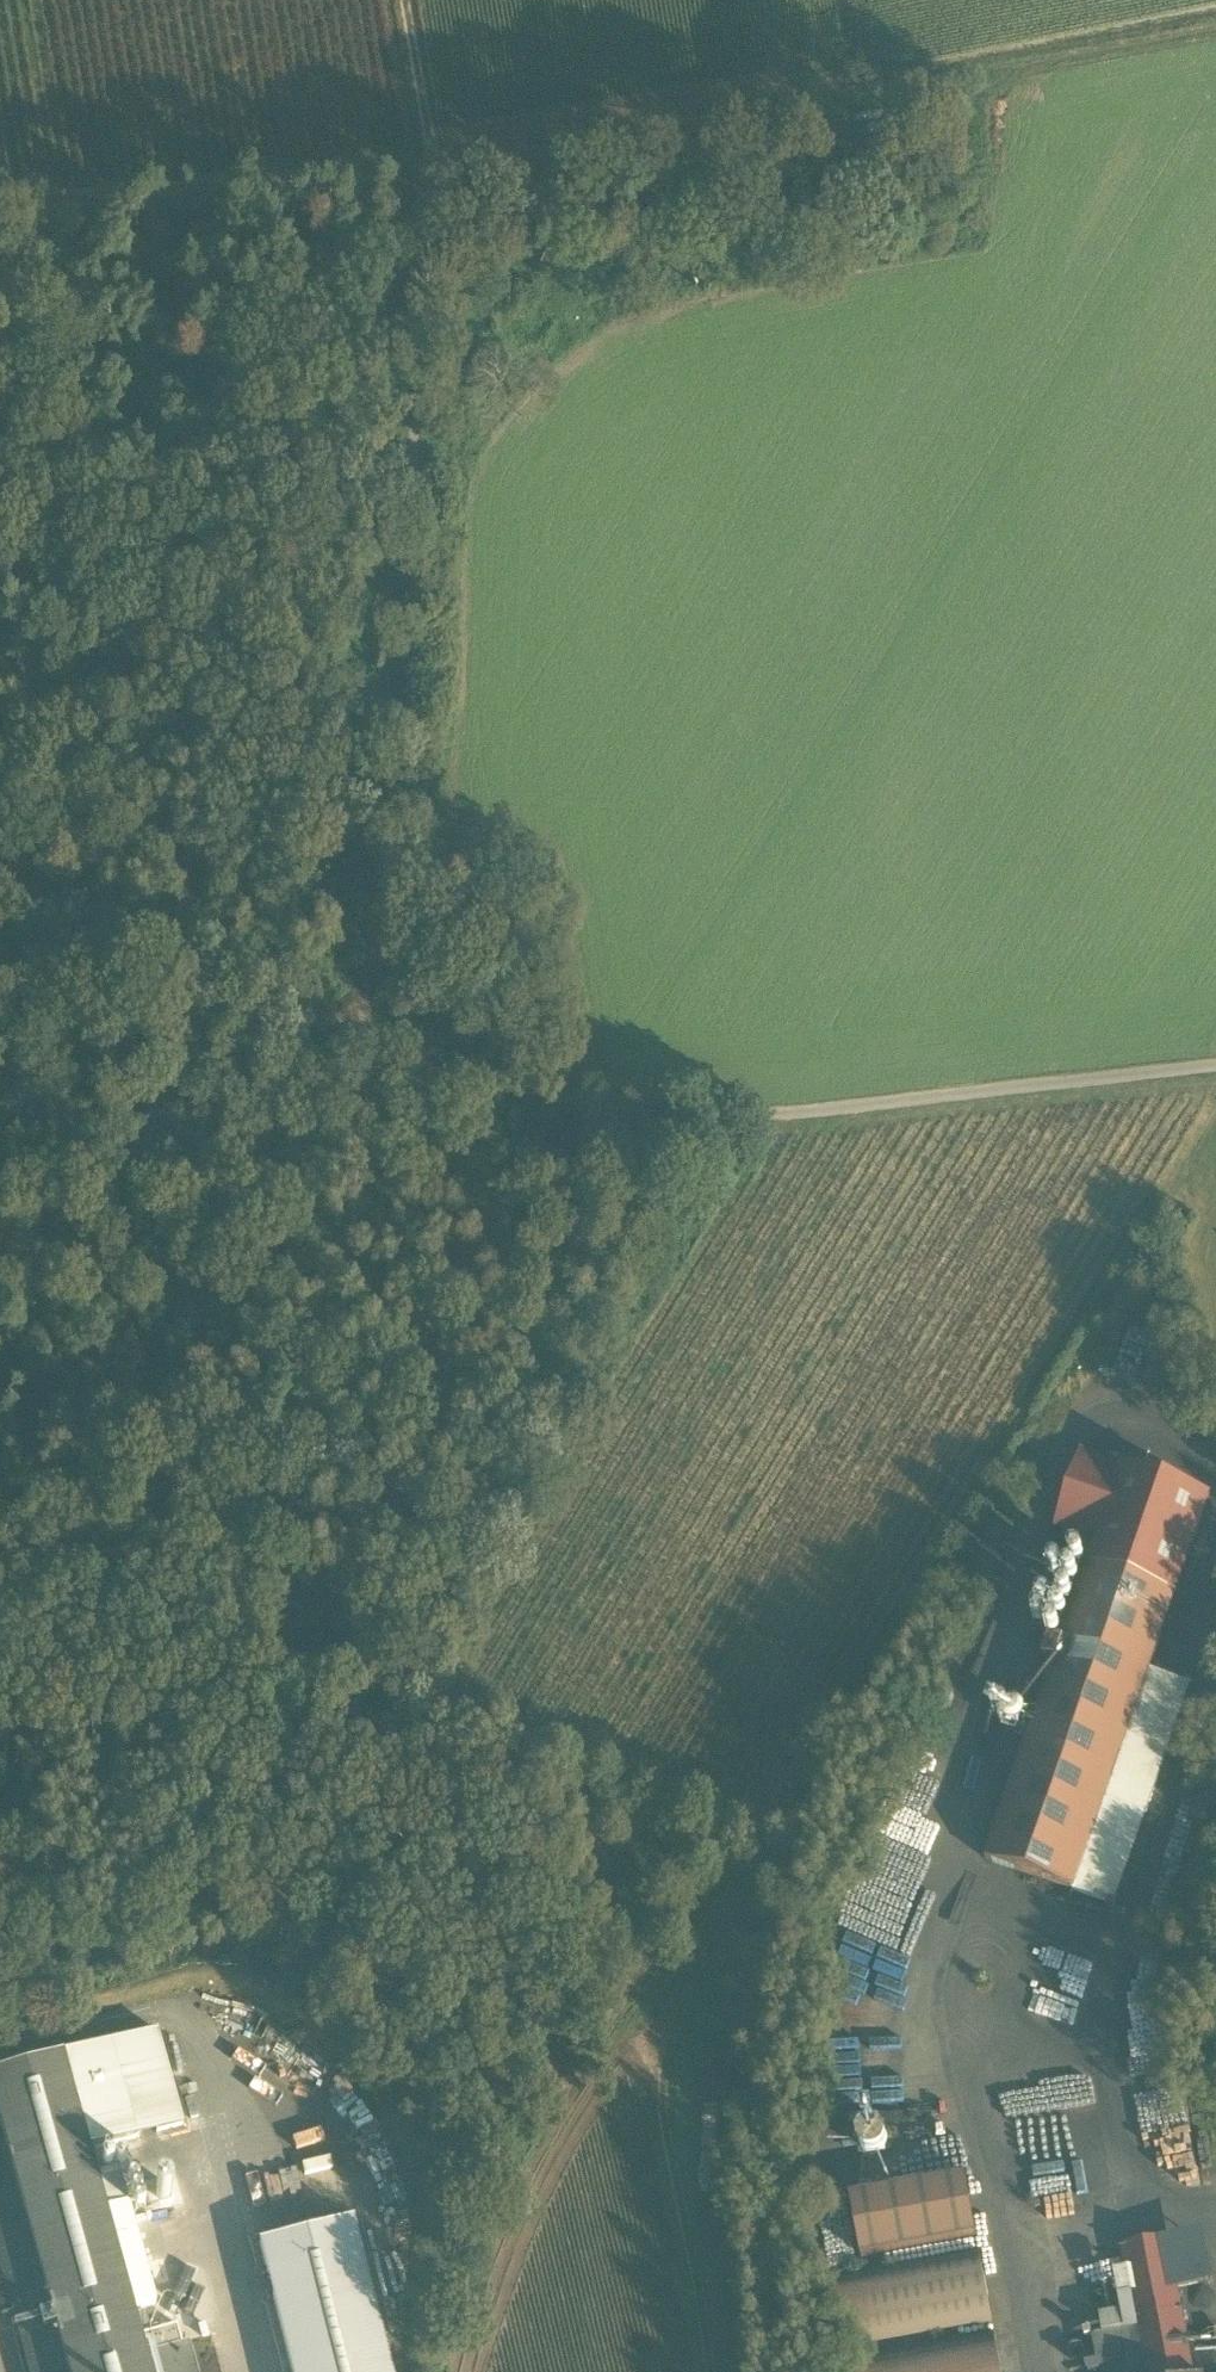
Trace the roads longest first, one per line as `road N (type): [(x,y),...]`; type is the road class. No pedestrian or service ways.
road 1 (track): [(362,1034),(433,185),(402,0)]
road 2 (track): [(1215,1073),(762,1119),(550,1093),(362,1034)]
road 3 (track): [(0,982),(295,1009),(362,1034)]

